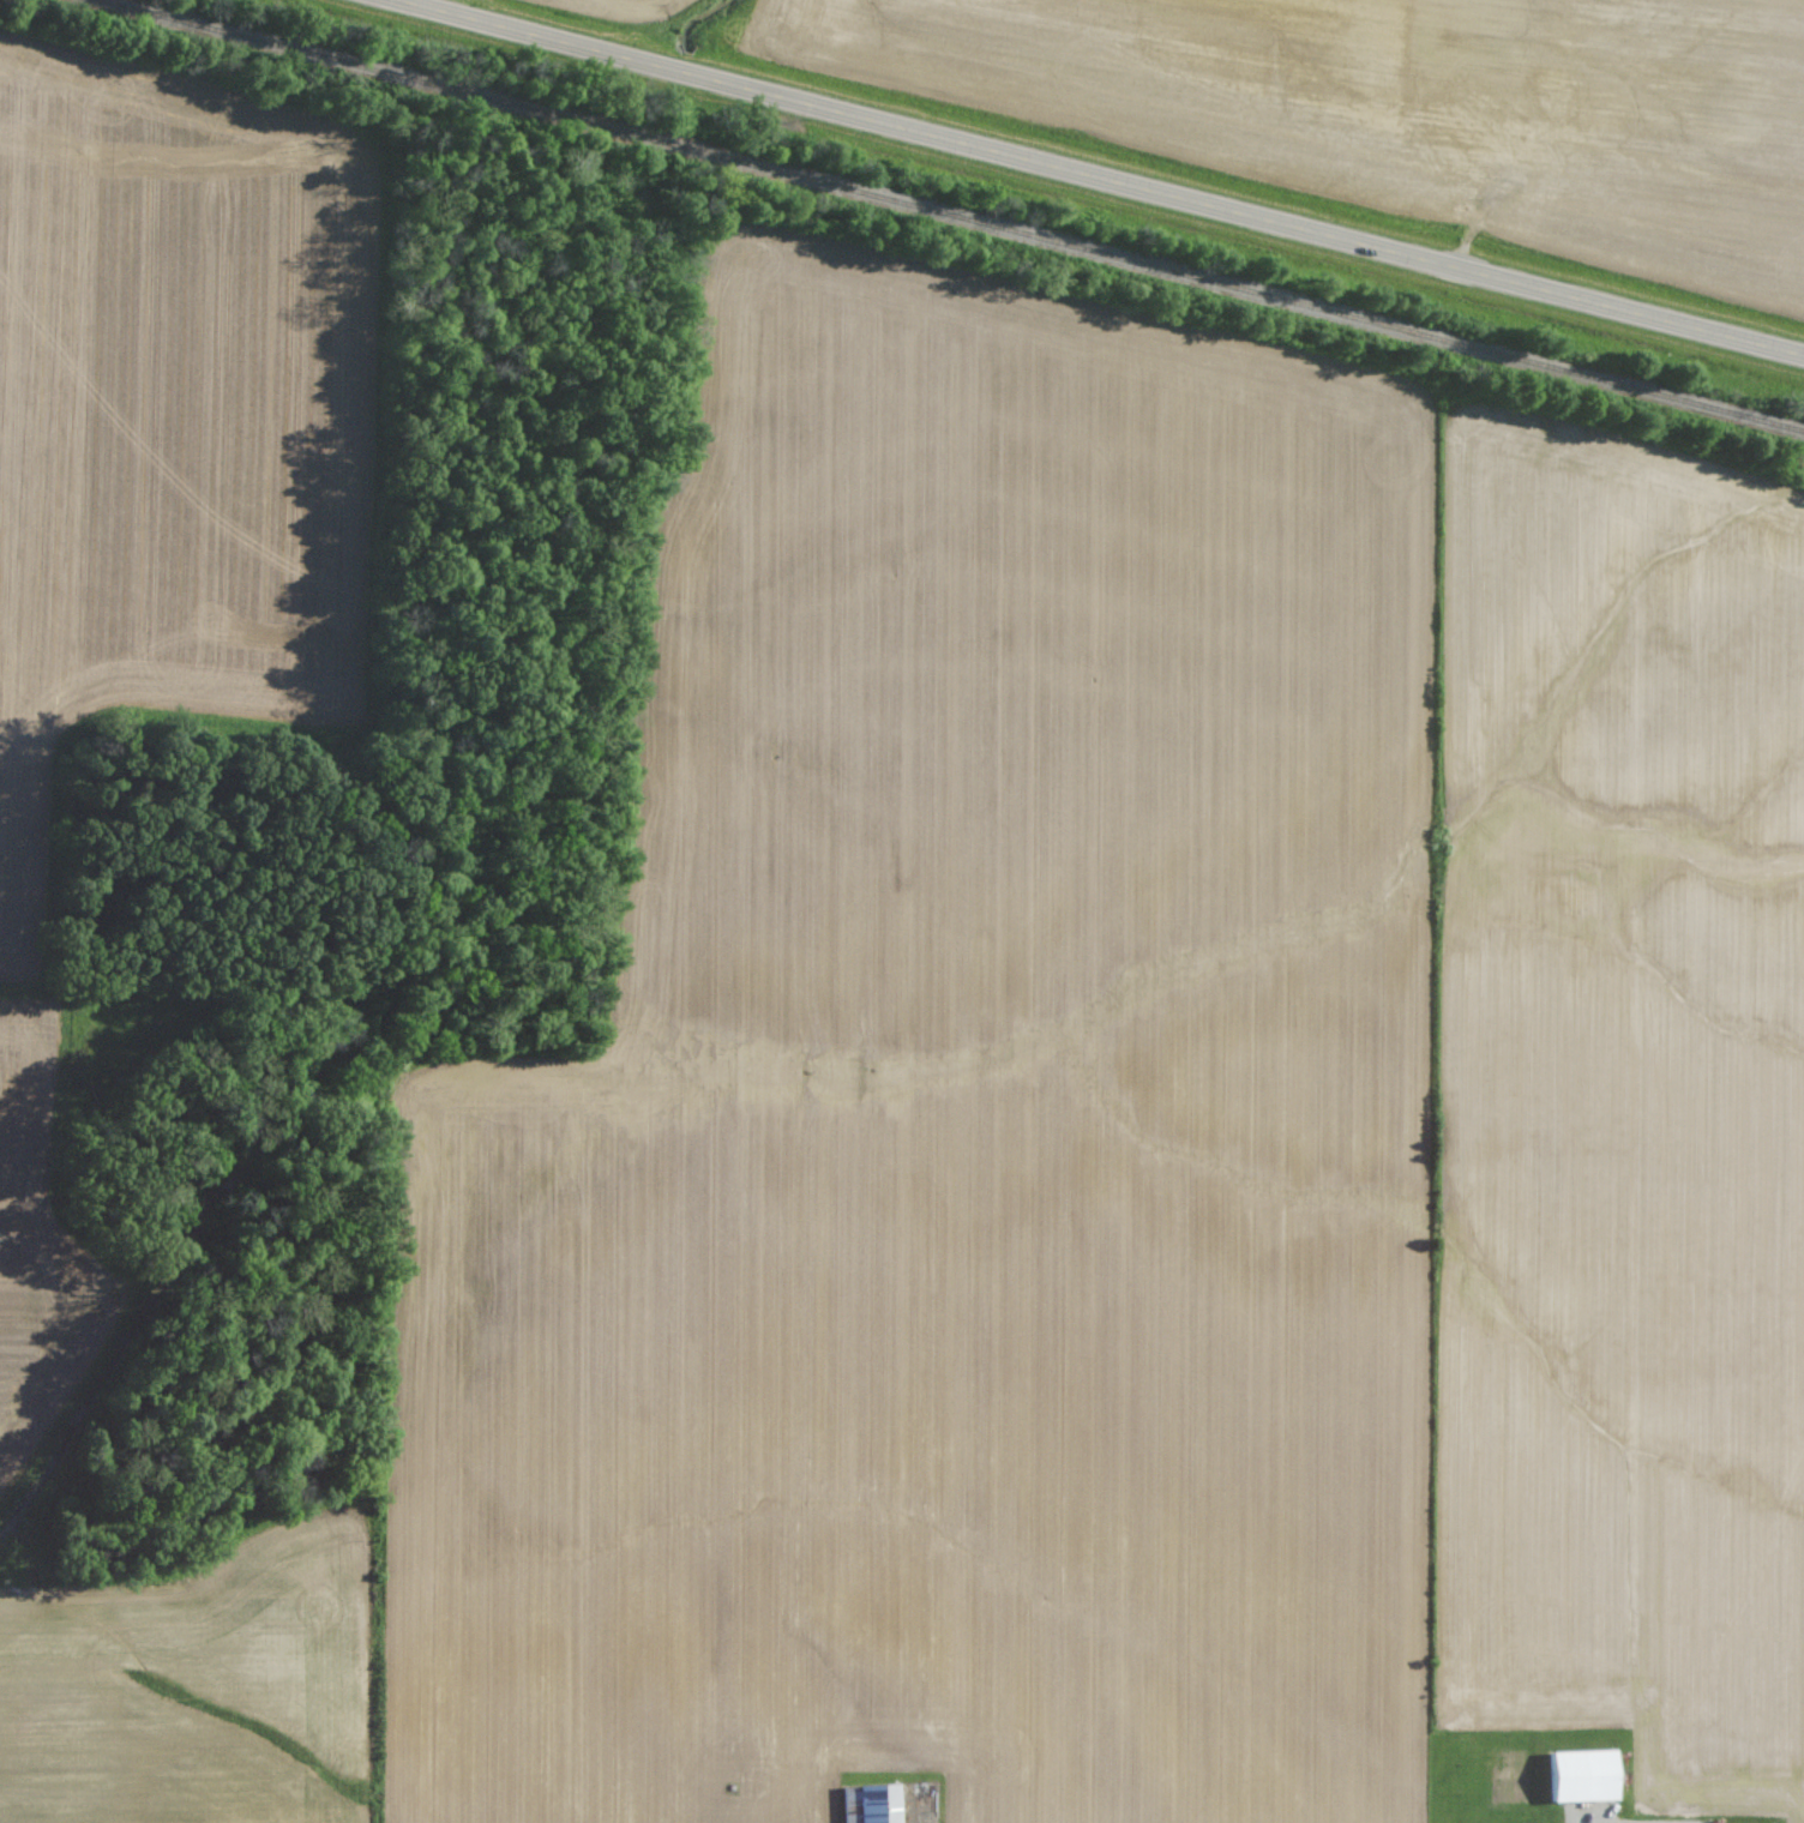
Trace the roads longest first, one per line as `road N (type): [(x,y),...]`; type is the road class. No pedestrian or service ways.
road 1 (secondary): [(1803,361),(384,0)]

